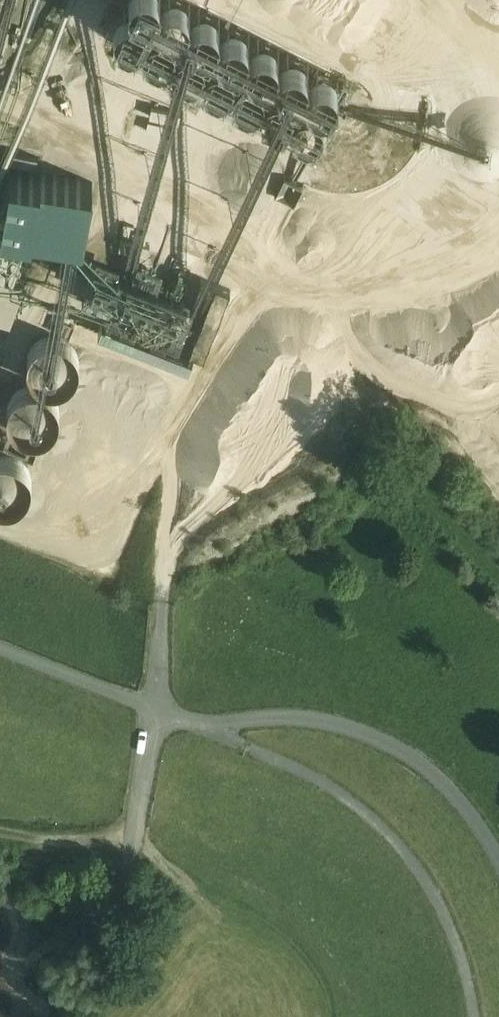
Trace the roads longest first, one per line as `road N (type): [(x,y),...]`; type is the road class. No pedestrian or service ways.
road 1 (track): [(474,1016),(469,962),(405,832),(279,738),(213,716)]
road 2 (track): [(0,827),(83,836),(136,816),(164,699)]

